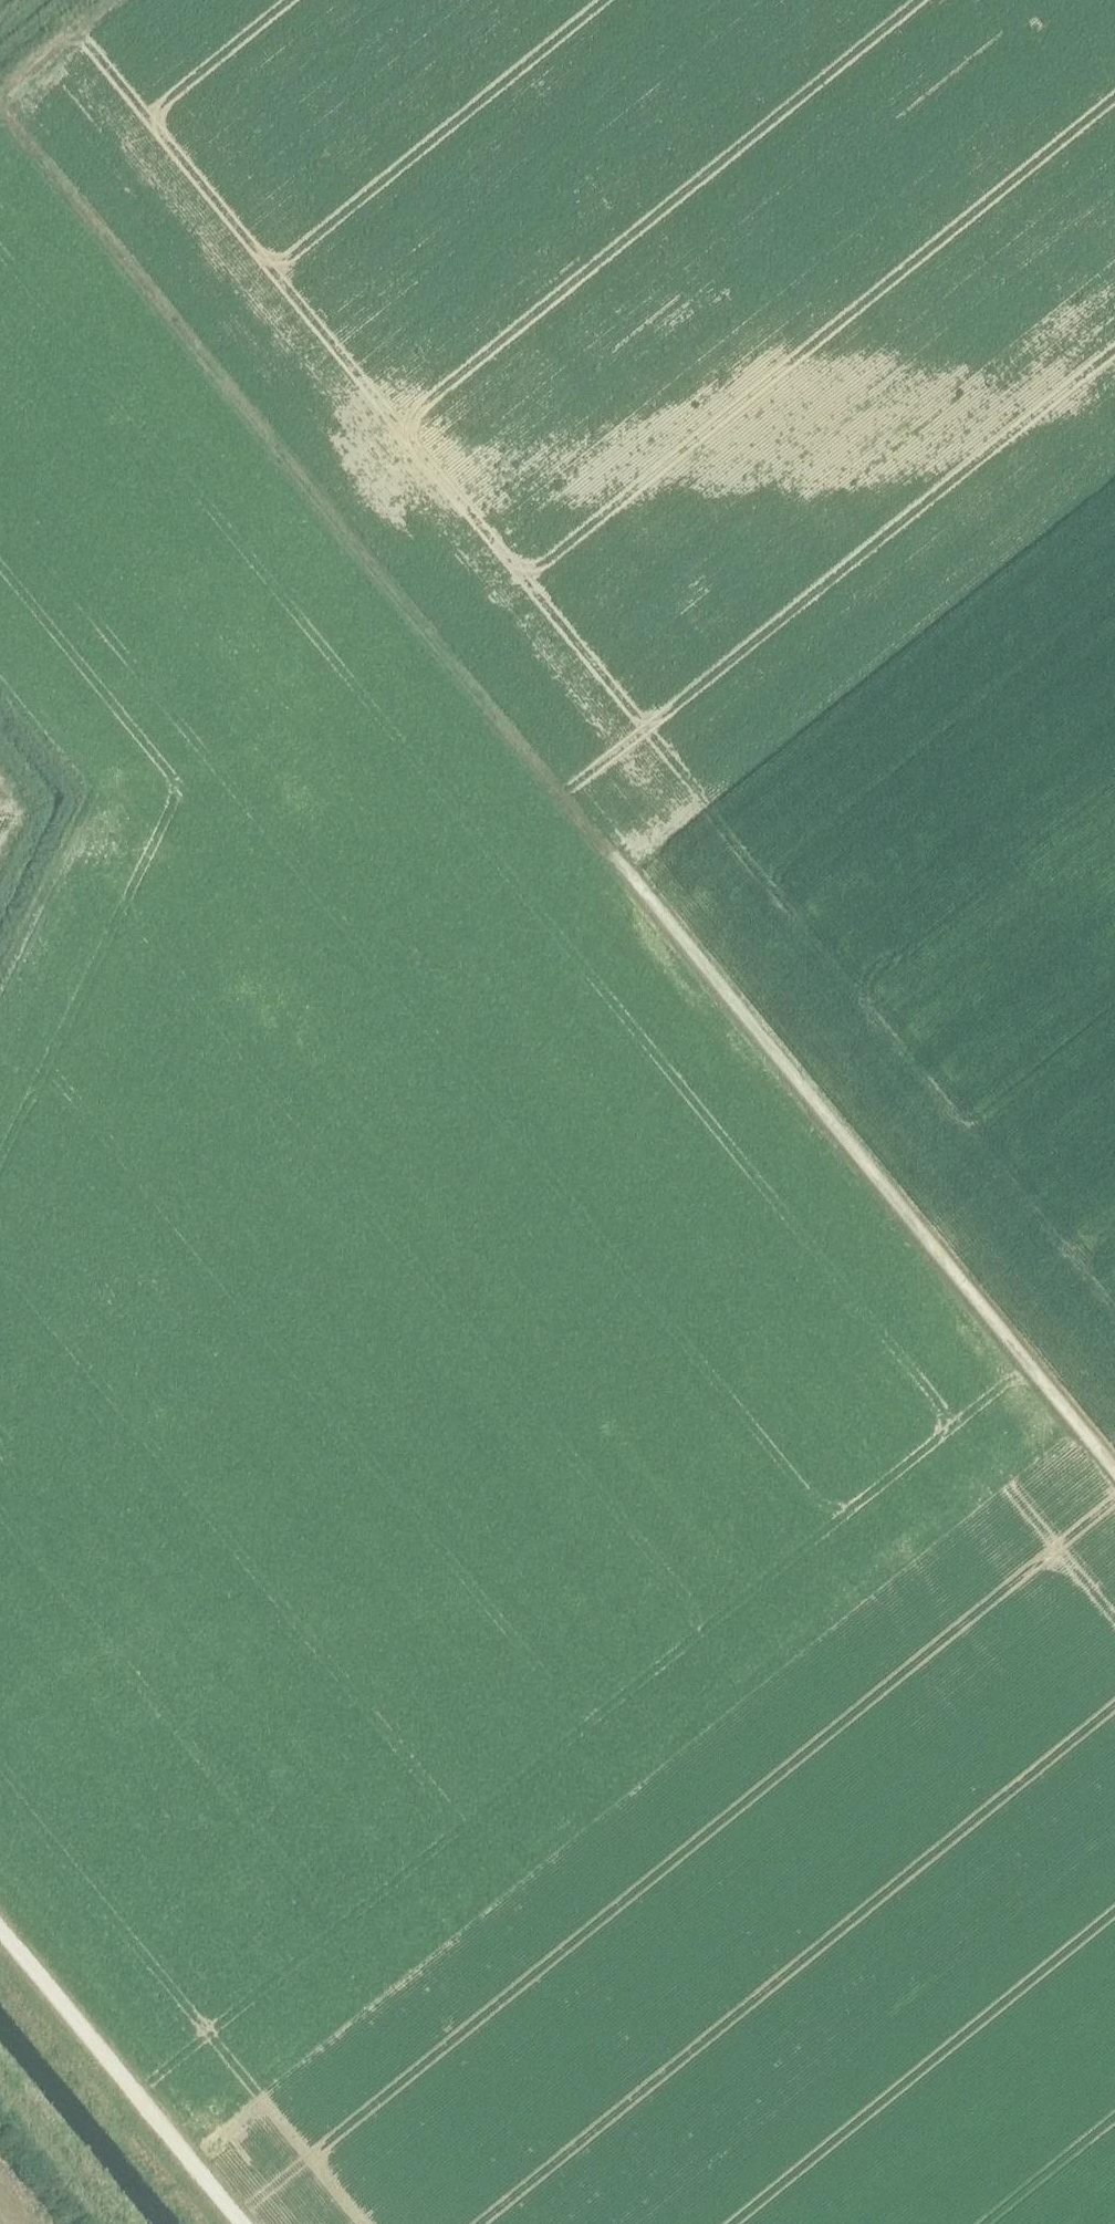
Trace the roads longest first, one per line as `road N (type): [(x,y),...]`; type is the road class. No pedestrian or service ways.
road 1 (track): [(241,2223),(0,1926)]

